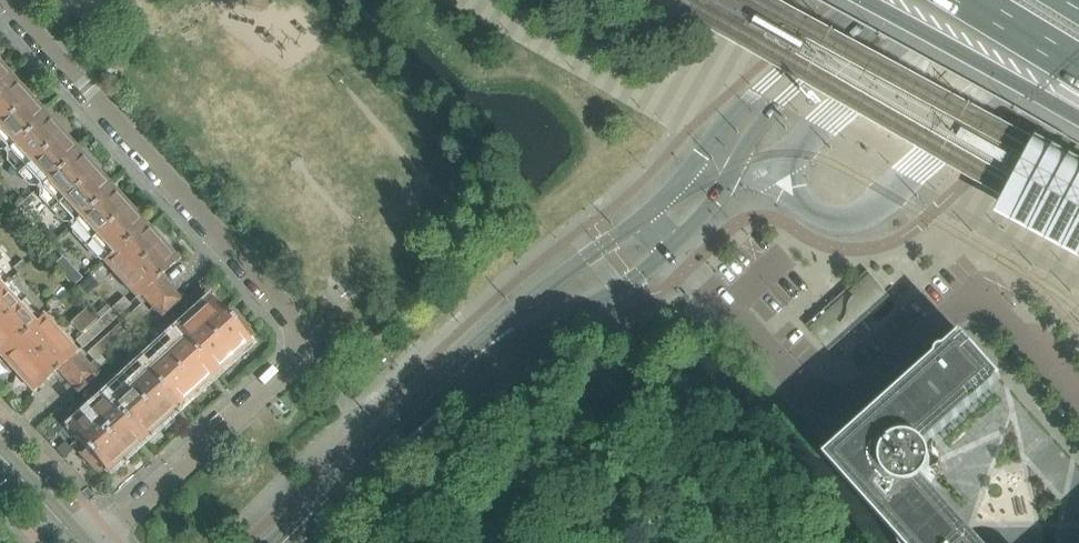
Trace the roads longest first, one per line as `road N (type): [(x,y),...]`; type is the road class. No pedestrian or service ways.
road 1 (residential): [(98,542),(298,358),(303,332),(5,0)]
road 2 (residential): [(1078,403),(978,288),(864,395),(847,403),(817,400),(670,247)]
road 3 (tertiary): [(670,247),(714,197),(765,117),(885,0)]
road 4 (tertiary): [(883,0),(848,12),(766,82),(644,214)]
road 5 (tertiary): [(436,398),(493,354),(637,279),(670,247)]
road 6 (tertiary): [(644,214),(539,289),(478,343),(436,398)]
road 7 (motorway): [(858,0),(1078,120)]
road 8 (tertiary): [(285,542),(436,398)]
road 9 (motorway): [(965,0),(1078,70)]
road 10 (unclassified): [(84,542),(0,452)]

